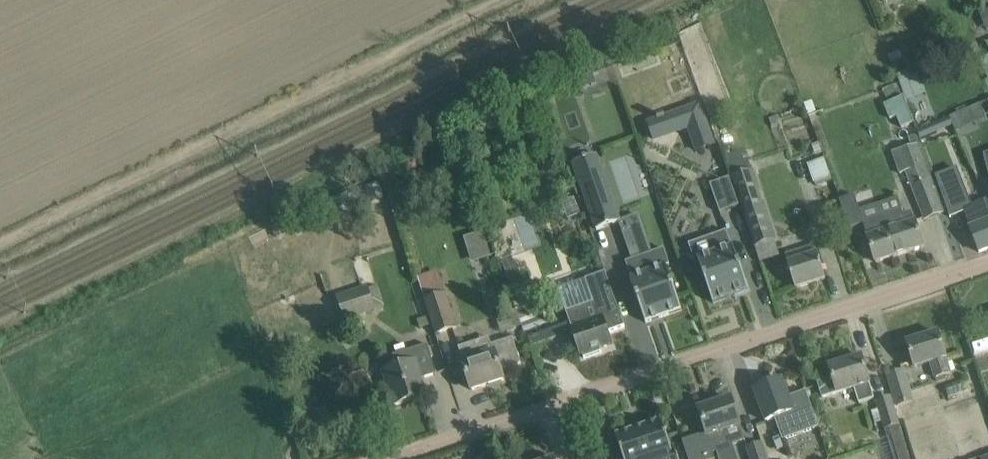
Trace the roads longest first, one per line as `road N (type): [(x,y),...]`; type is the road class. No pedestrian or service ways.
road 1 (residential): [(987,262),(417,449)]
road 2 (track): [(508,0),(0,245)]

